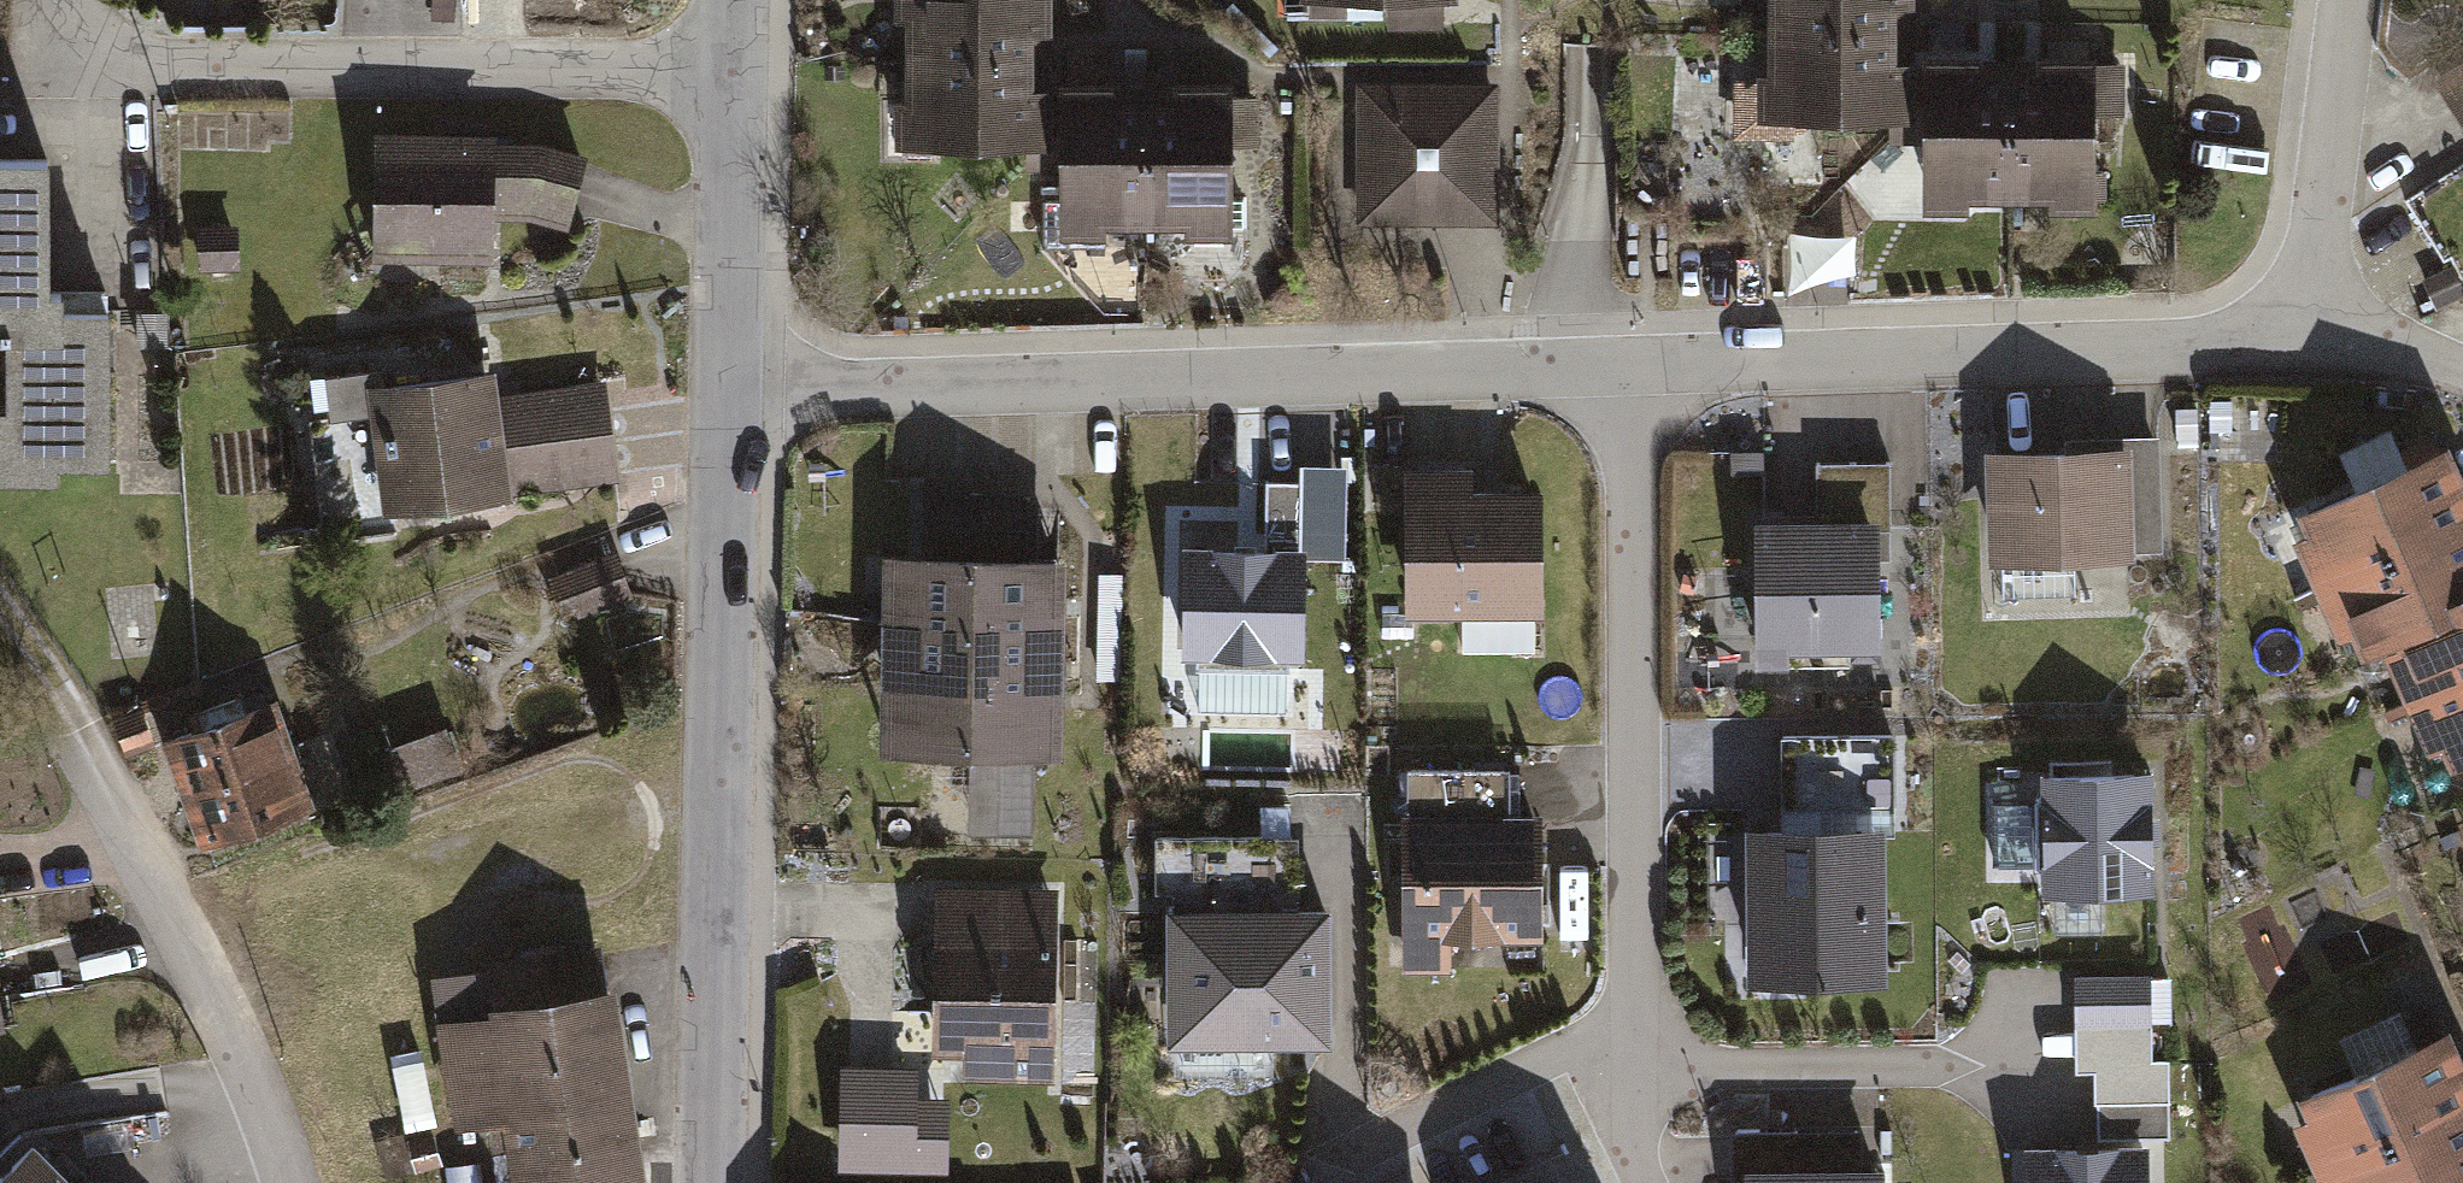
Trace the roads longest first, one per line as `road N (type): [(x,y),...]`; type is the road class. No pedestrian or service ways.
road 1 (residential): [(733,388),(1630,373)]
road 2 (residential): [(1630,373),(1636,1031),(1641,1167),(1648,1182)]
road 3 (residential): [(733,388),(713,1182)]
road 4 (residential): [(734,75),(176,73),(96,46),(65,0)]
road 5 (residential): [(1630,373),(2206,354),(2287,317)]
road 6 (residential): [(2287,317),(2317,250),(2350,0)]
road 7 (residential): [(734,75),(733,388)]
road 8 (residential): [(2287,317),(2462,373)]

